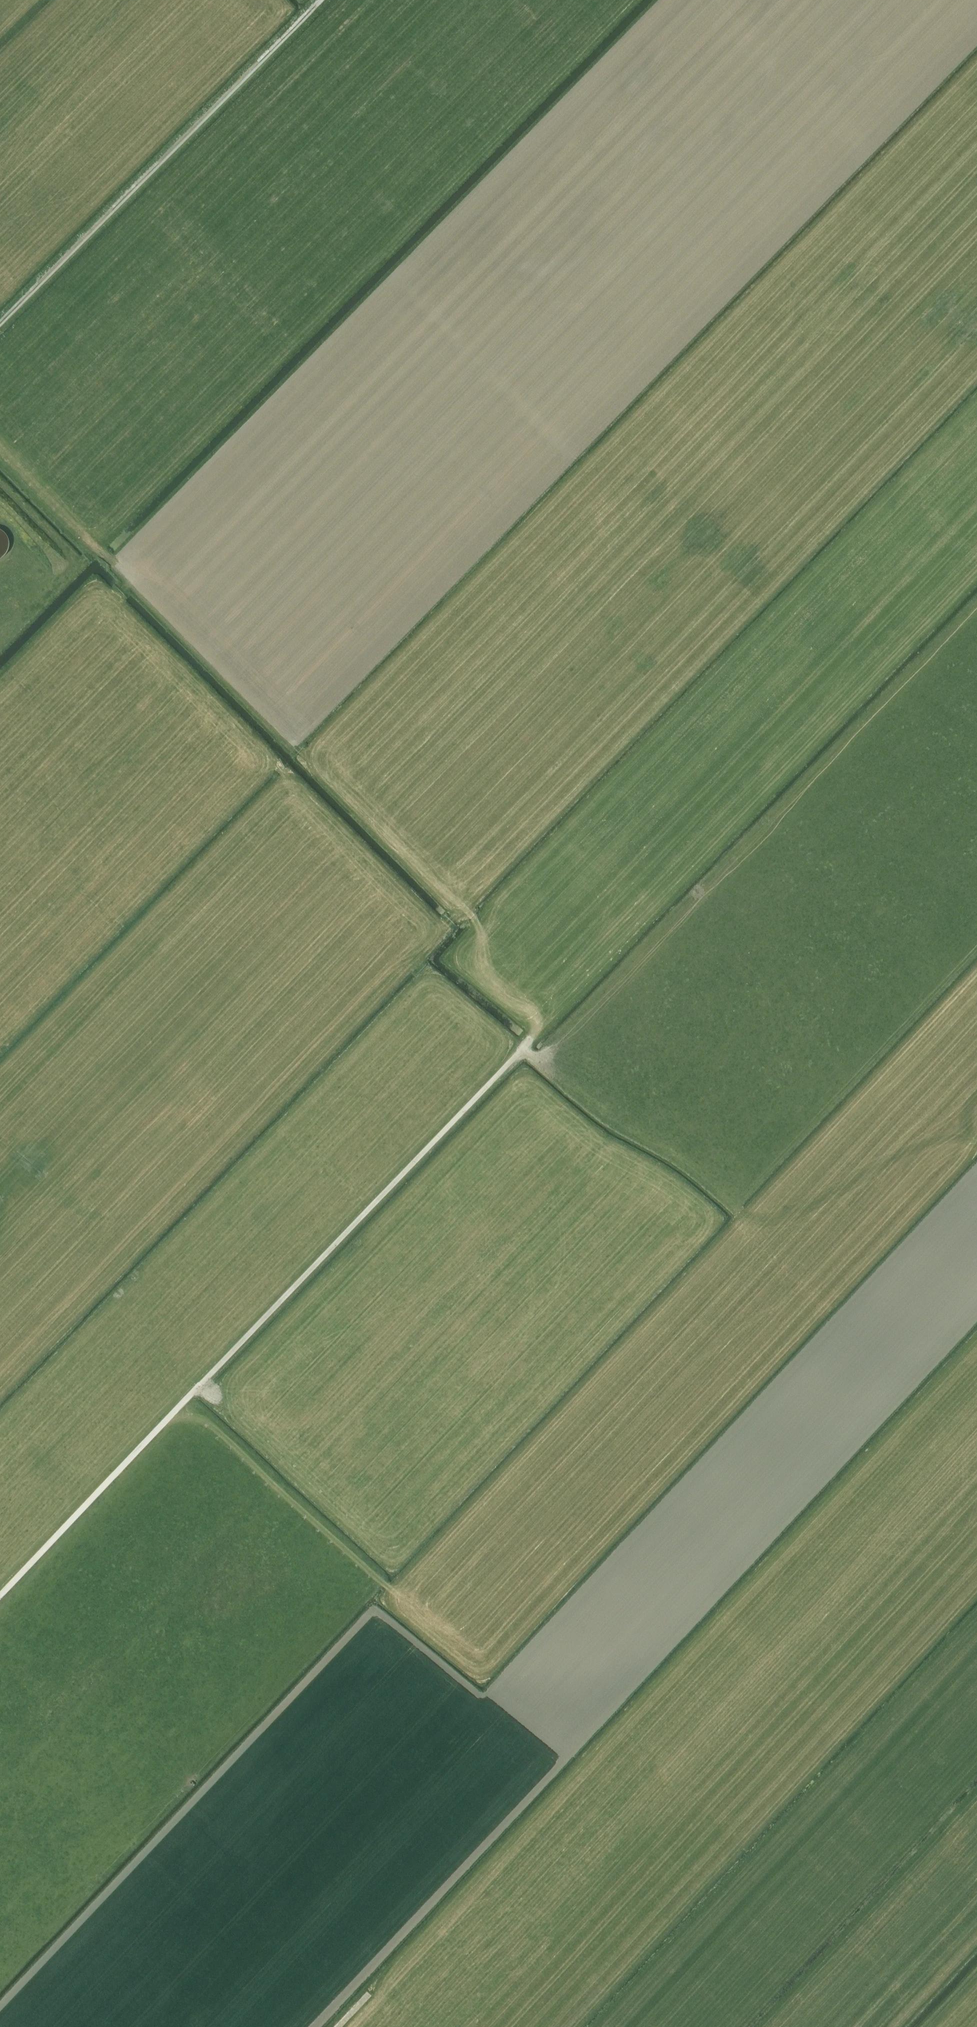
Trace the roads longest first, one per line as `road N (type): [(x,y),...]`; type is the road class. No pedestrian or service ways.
road 1 (track): [(0,319),(319,0)]

